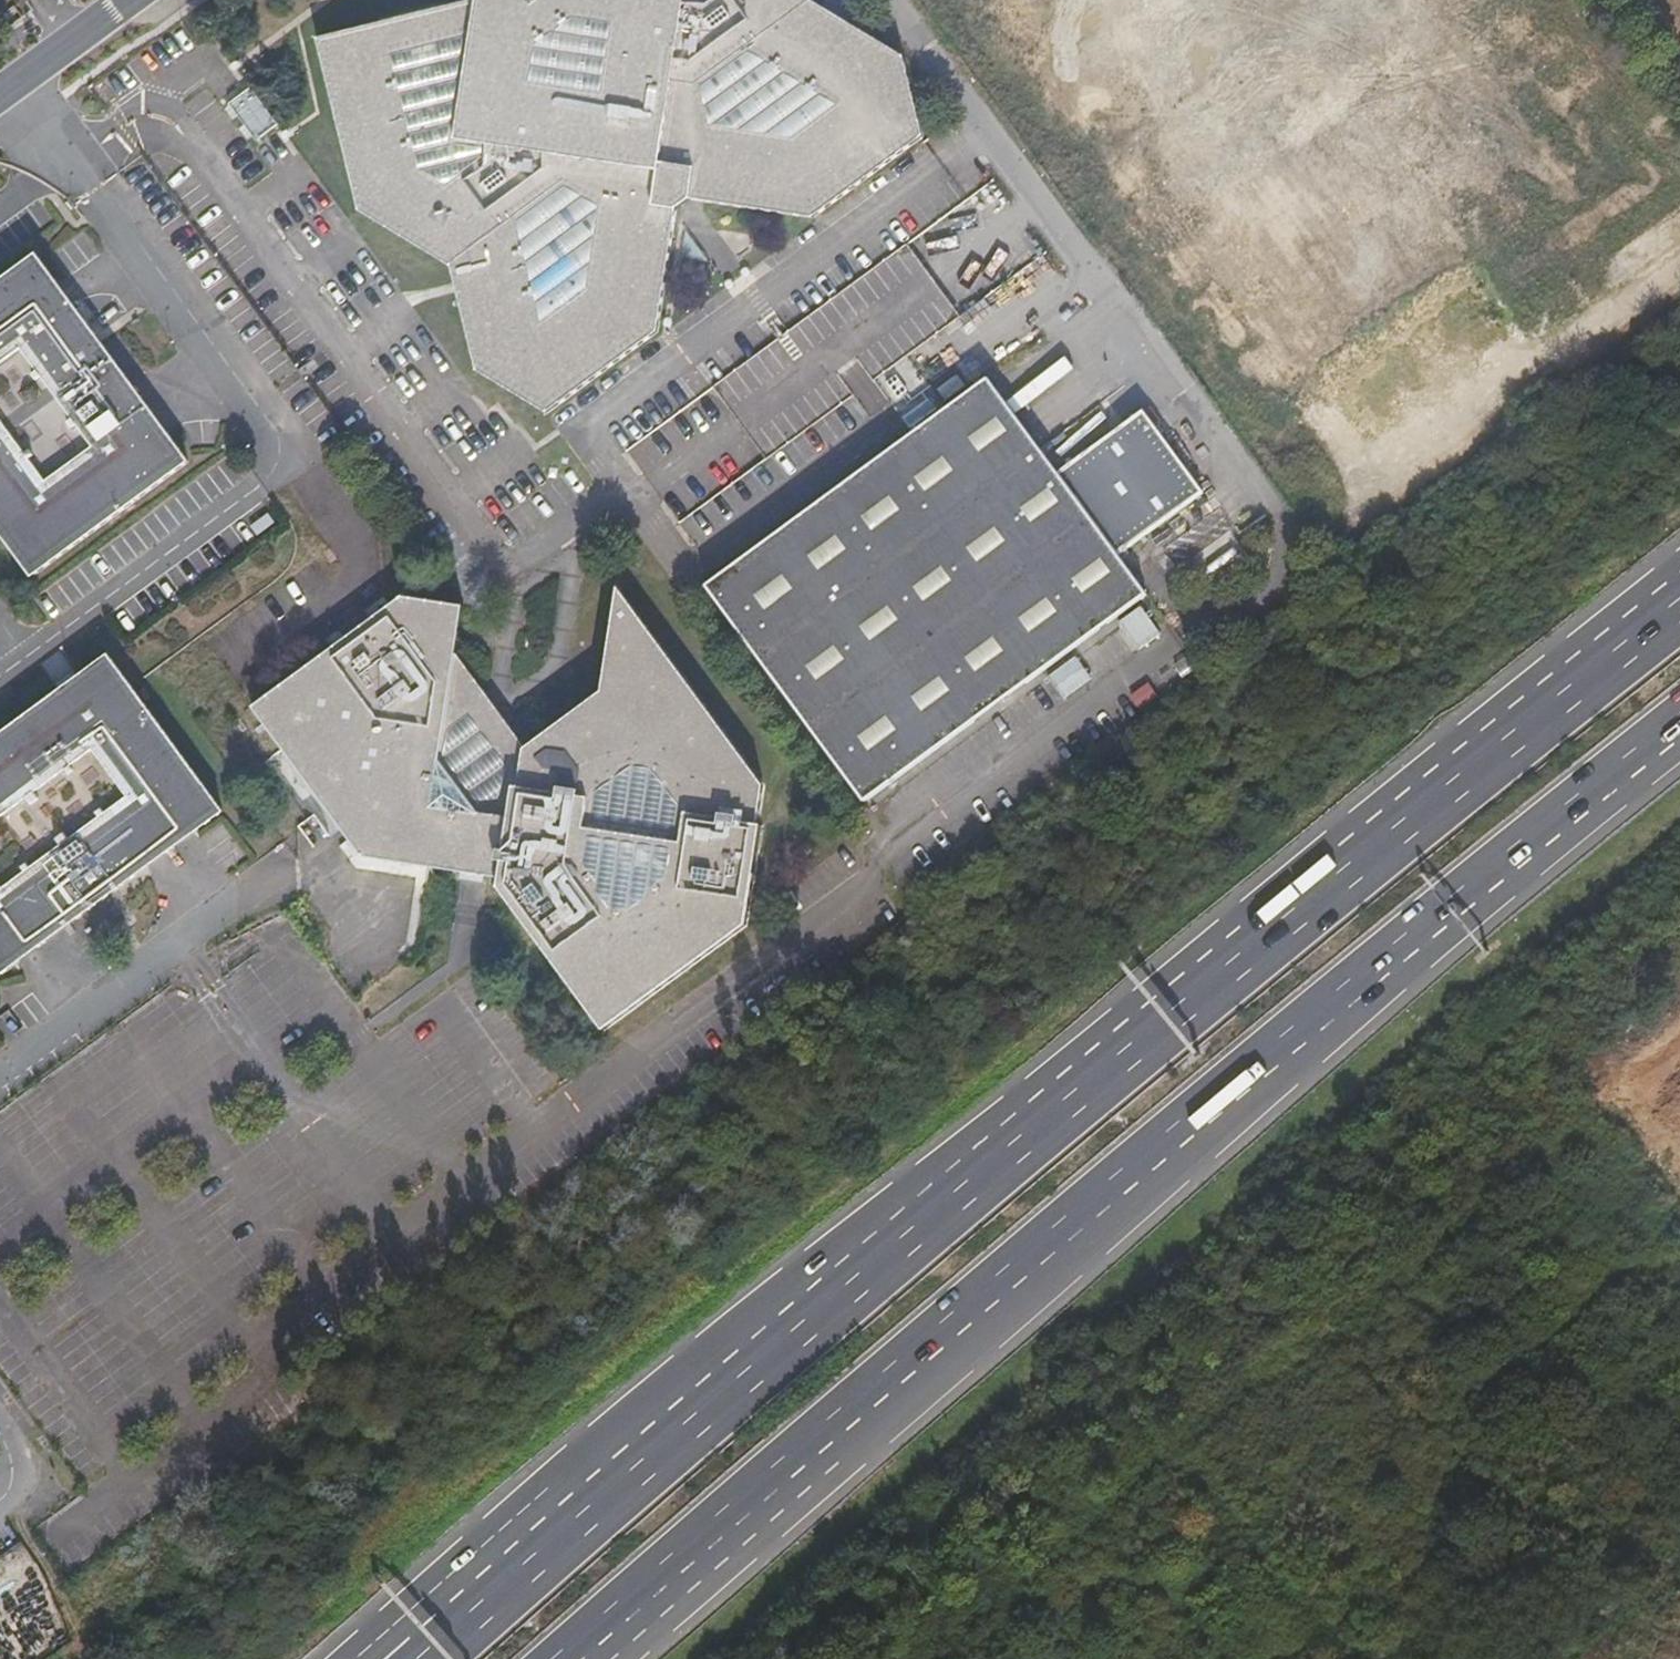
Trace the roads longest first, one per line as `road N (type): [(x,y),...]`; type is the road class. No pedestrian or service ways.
road 1 (motorway): [(1679,612),(1368,855),(434,1656)]
road 2 (motorway): [(564,1658),(1206,1107),(1679,718)]
road 3 (tertiary): [(130,0),(0,96)]

